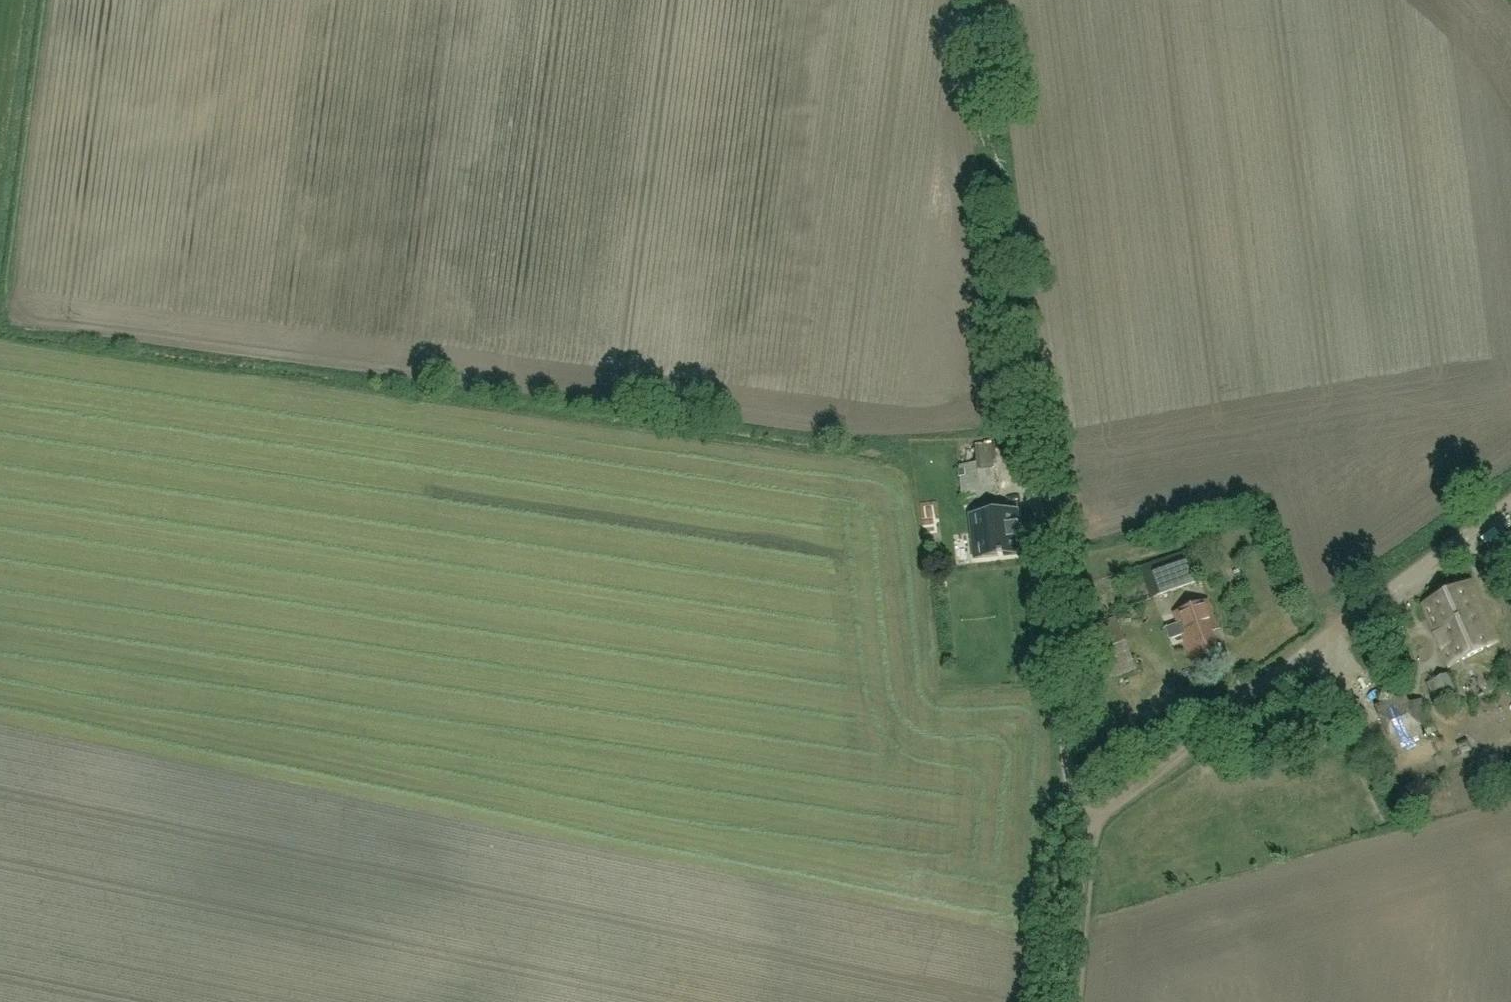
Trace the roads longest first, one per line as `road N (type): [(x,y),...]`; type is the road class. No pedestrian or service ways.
road 1 (unclassified): [(1510,508),(1152,773),(1100,824),(1075,1001)]

